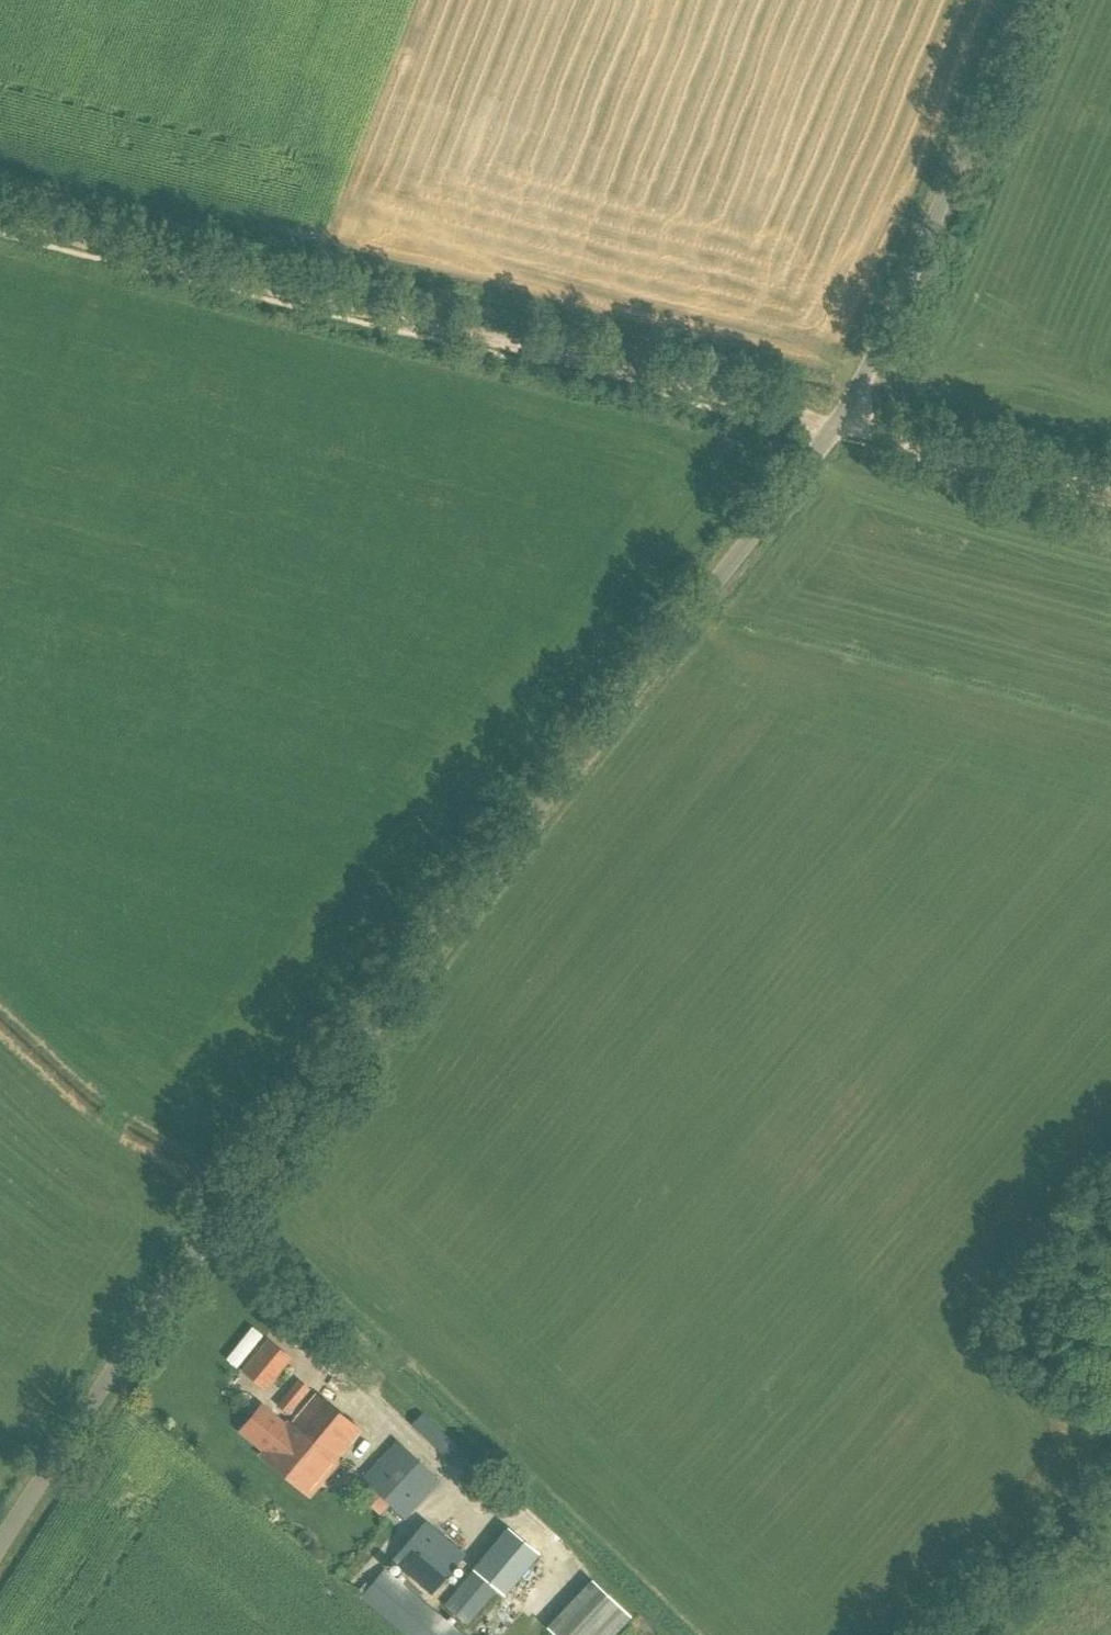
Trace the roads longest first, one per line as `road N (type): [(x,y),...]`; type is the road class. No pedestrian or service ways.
road 1 (unclassified): [(0,1543),(195,1247),(838,424),(1025,0)]
road 2 (track): [(1110,491),(0,218)]

